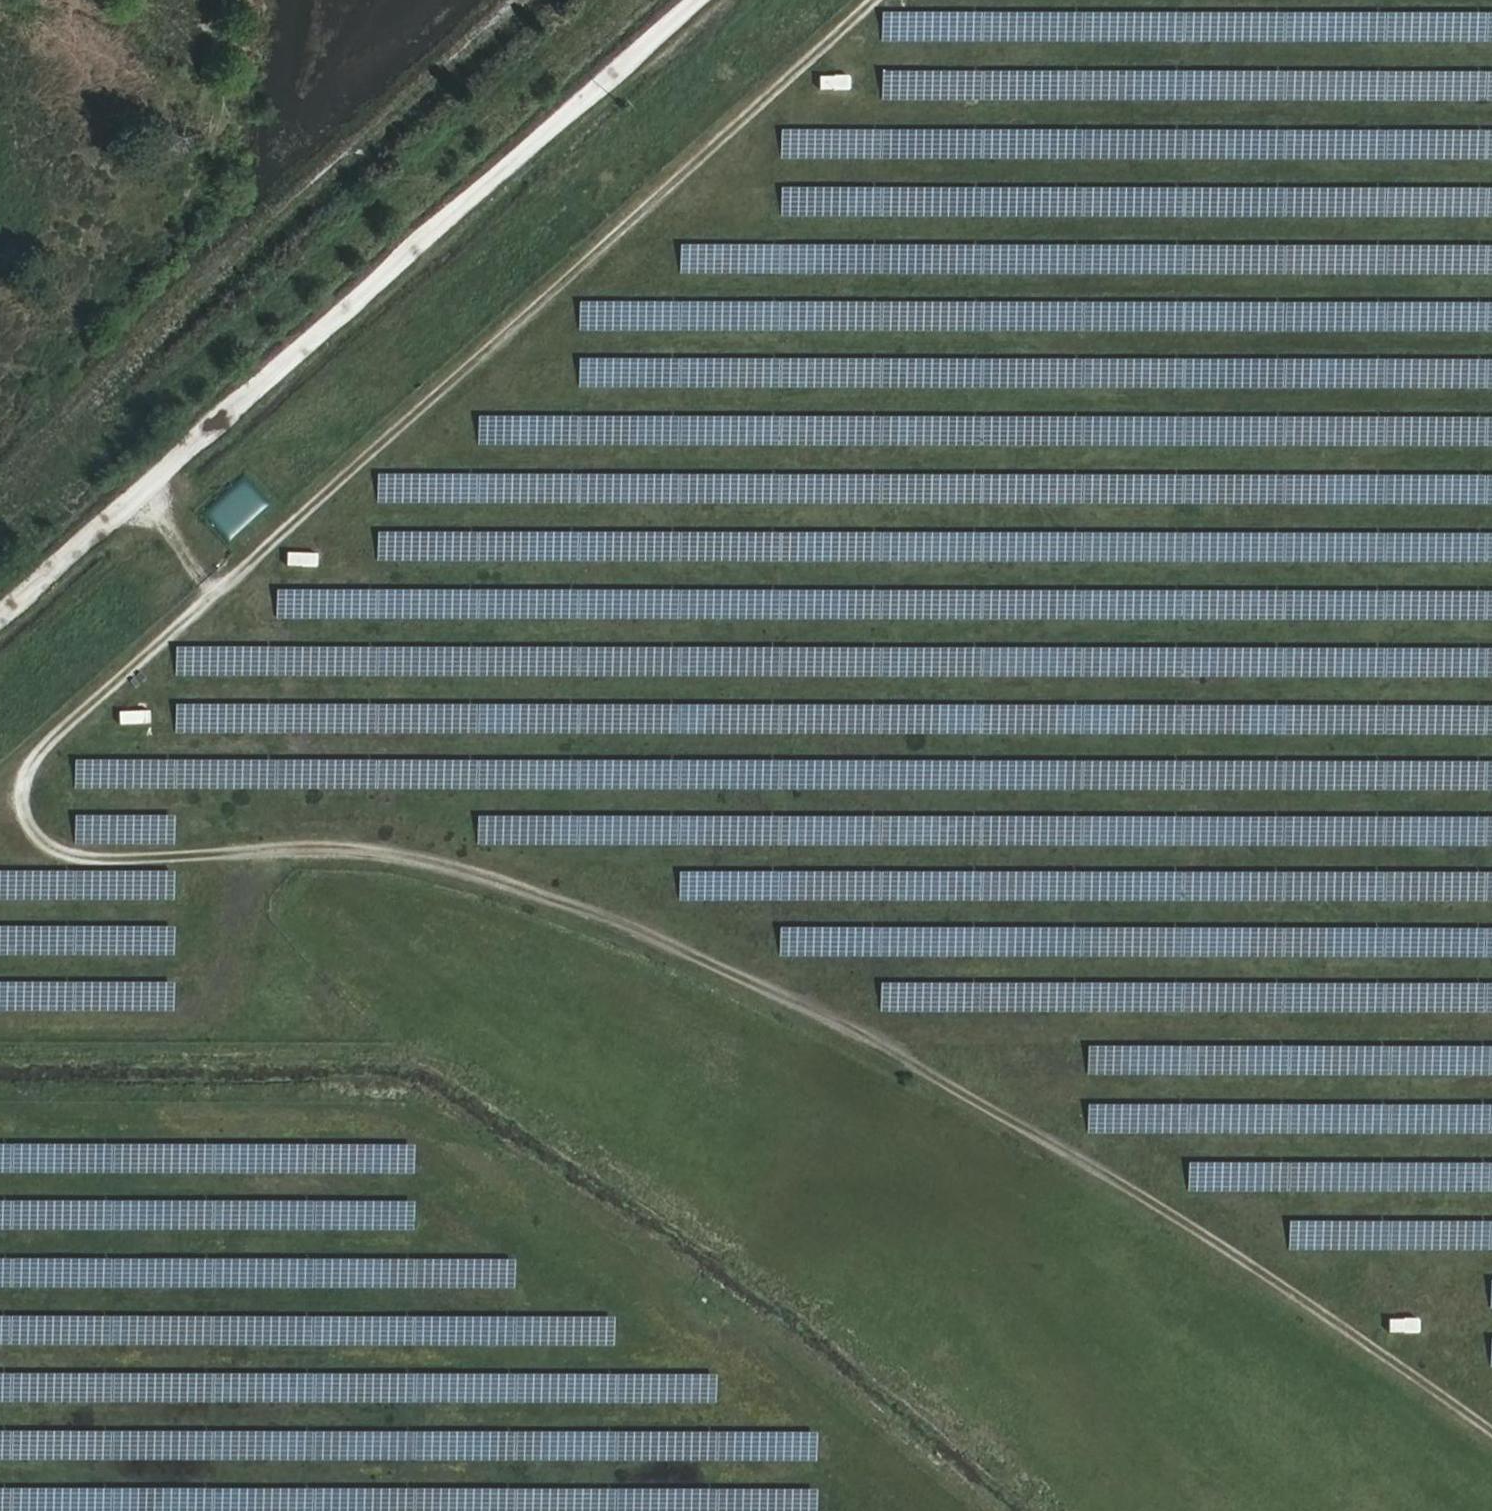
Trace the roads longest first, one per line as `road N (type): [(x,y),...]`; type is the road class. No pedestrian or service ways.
road 1 (track): [(0,610),(692,0)]

